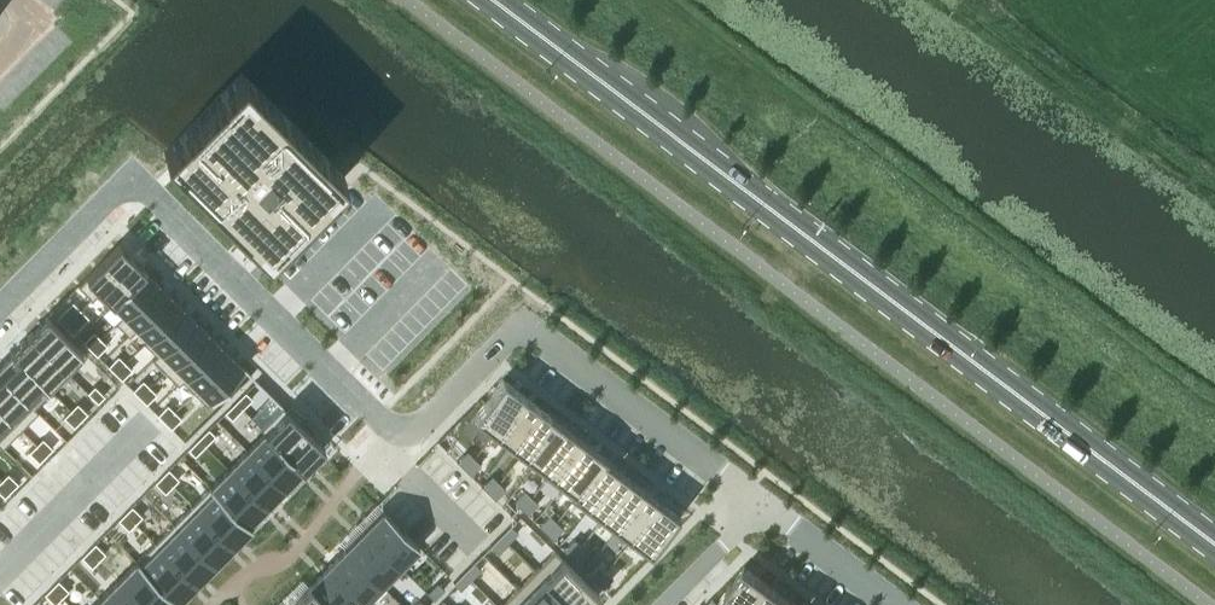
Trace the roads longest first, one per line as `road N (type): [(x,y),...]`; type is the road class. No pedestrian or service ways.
road 1 (primary): [(1214,542),(495,0)]
road 2 (residential): [(0,306),(130,173),(401,429)]
road 3 (residential): [(401,429),(421,423),(511,334),(536,331),(765,500)]
road 4 (residential): [(765,500),(903,604)]
road 5 (residential): [(765,500),(661,604)]

